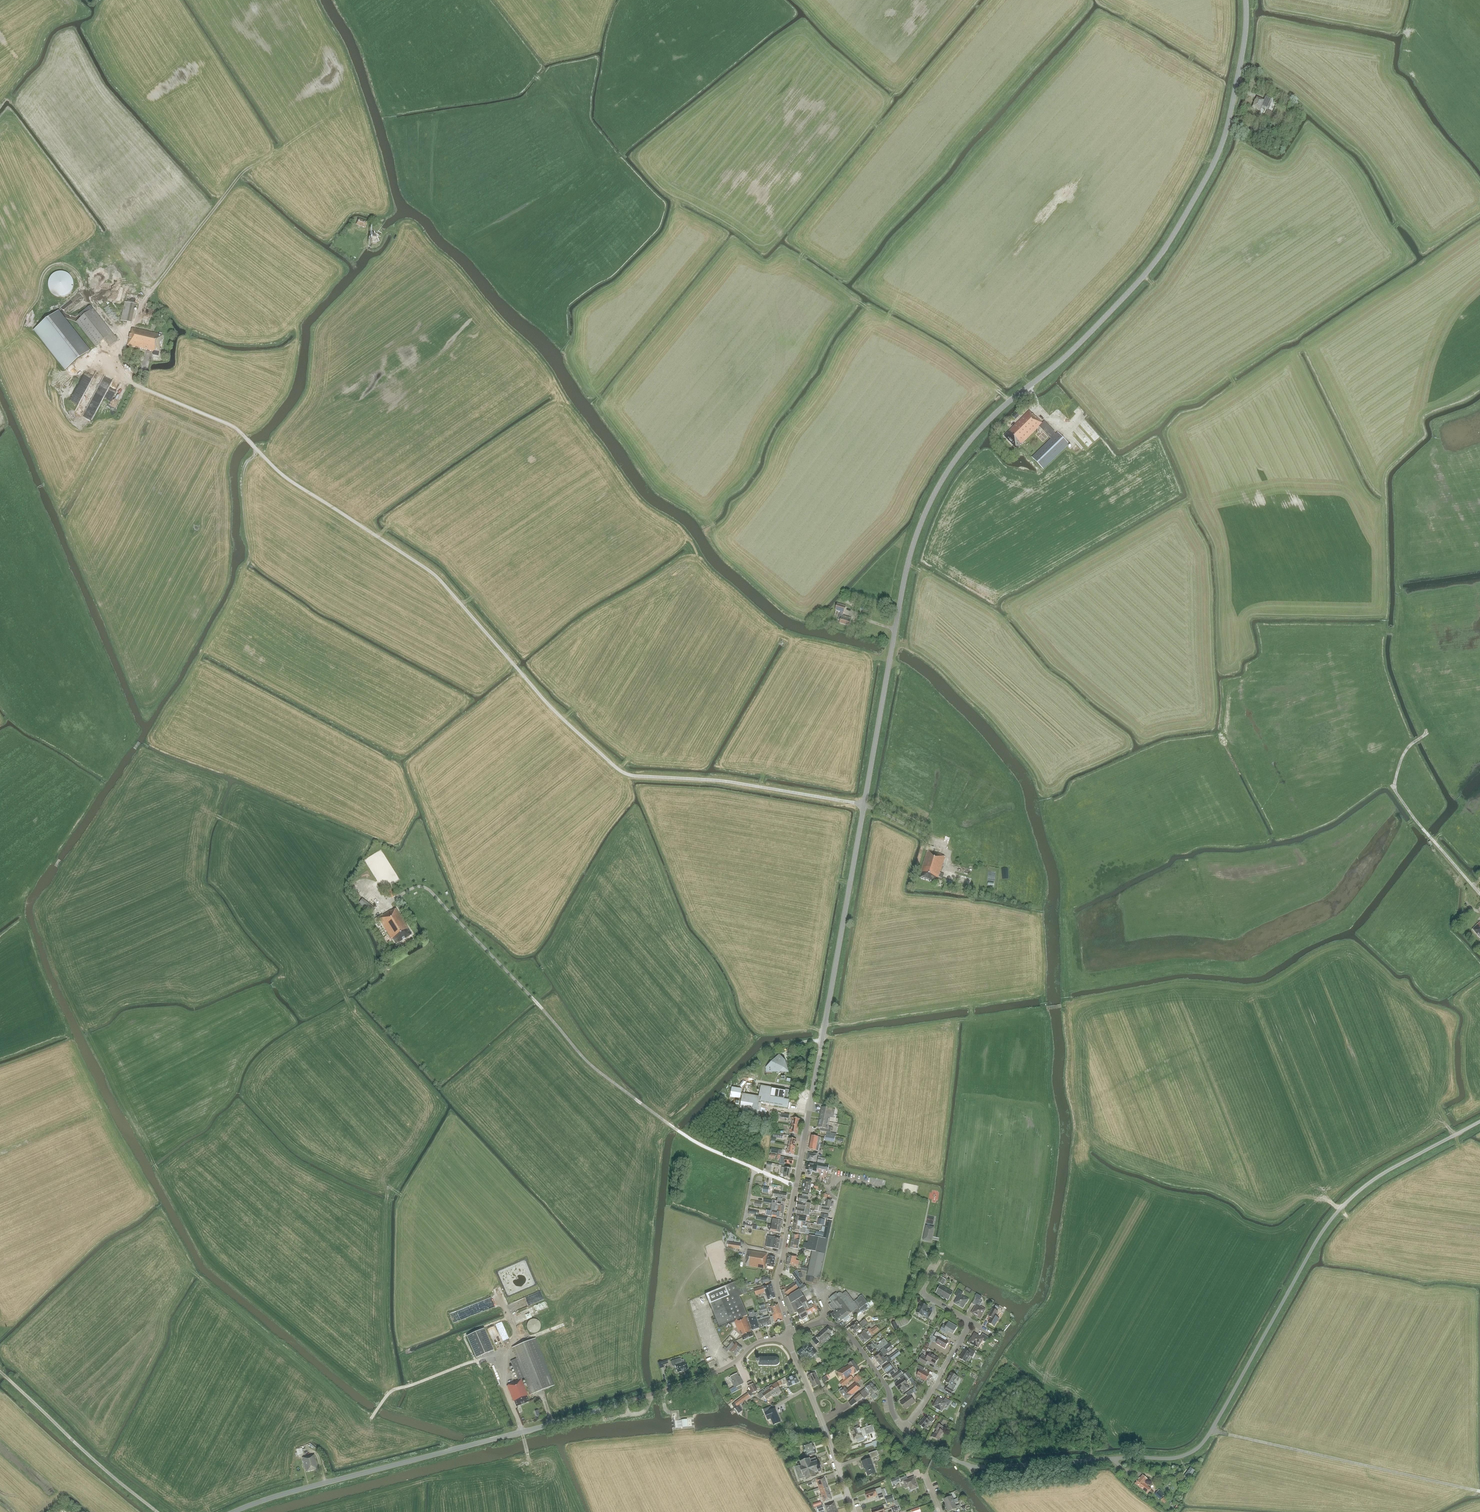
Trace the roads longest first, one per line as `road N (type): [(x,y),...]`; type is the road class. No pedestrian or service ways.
road 1 (tertiary): [(791,1331),(777,1279),(912,547),(941,481),(979,428),(1049,369),(1167,245),(1223,140),(1245,41),(1245,0)]
road 2 (unclassified): [(951,1458),(998,1466),(1171,1458),(1197,1449),(1331,1218),(1376,1180),(1479,1121)]
road 3 (tertiary): [(234,1511),(687,1384),(733,1364),(757,1343),(790,1337)]
road 4 (track): [(151,291),(246,172),(363,110),(390,202),(383,216)]
road 5 (residential): [(904,1430),(969,1321)]
road 6 (unclassified): [(904,1430),(886,1385),(843,1329)]

